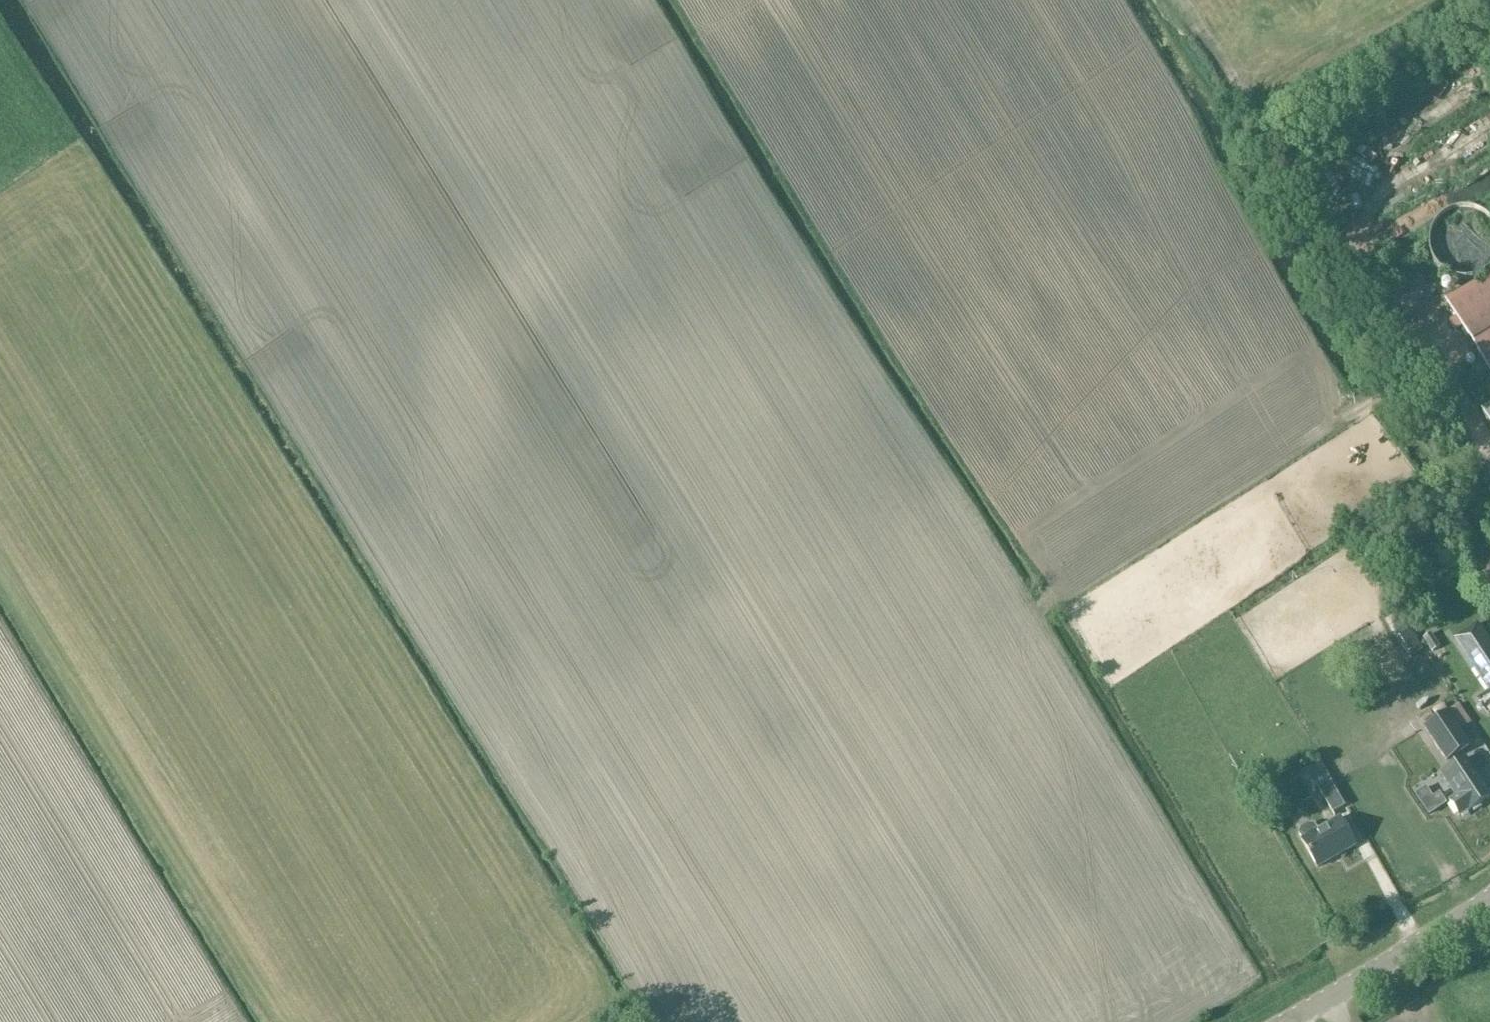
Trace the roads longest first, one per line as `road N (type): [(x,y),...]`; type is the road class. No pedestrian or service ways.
road 1 (tertiary): [(1489,899),(1291,1021)]

